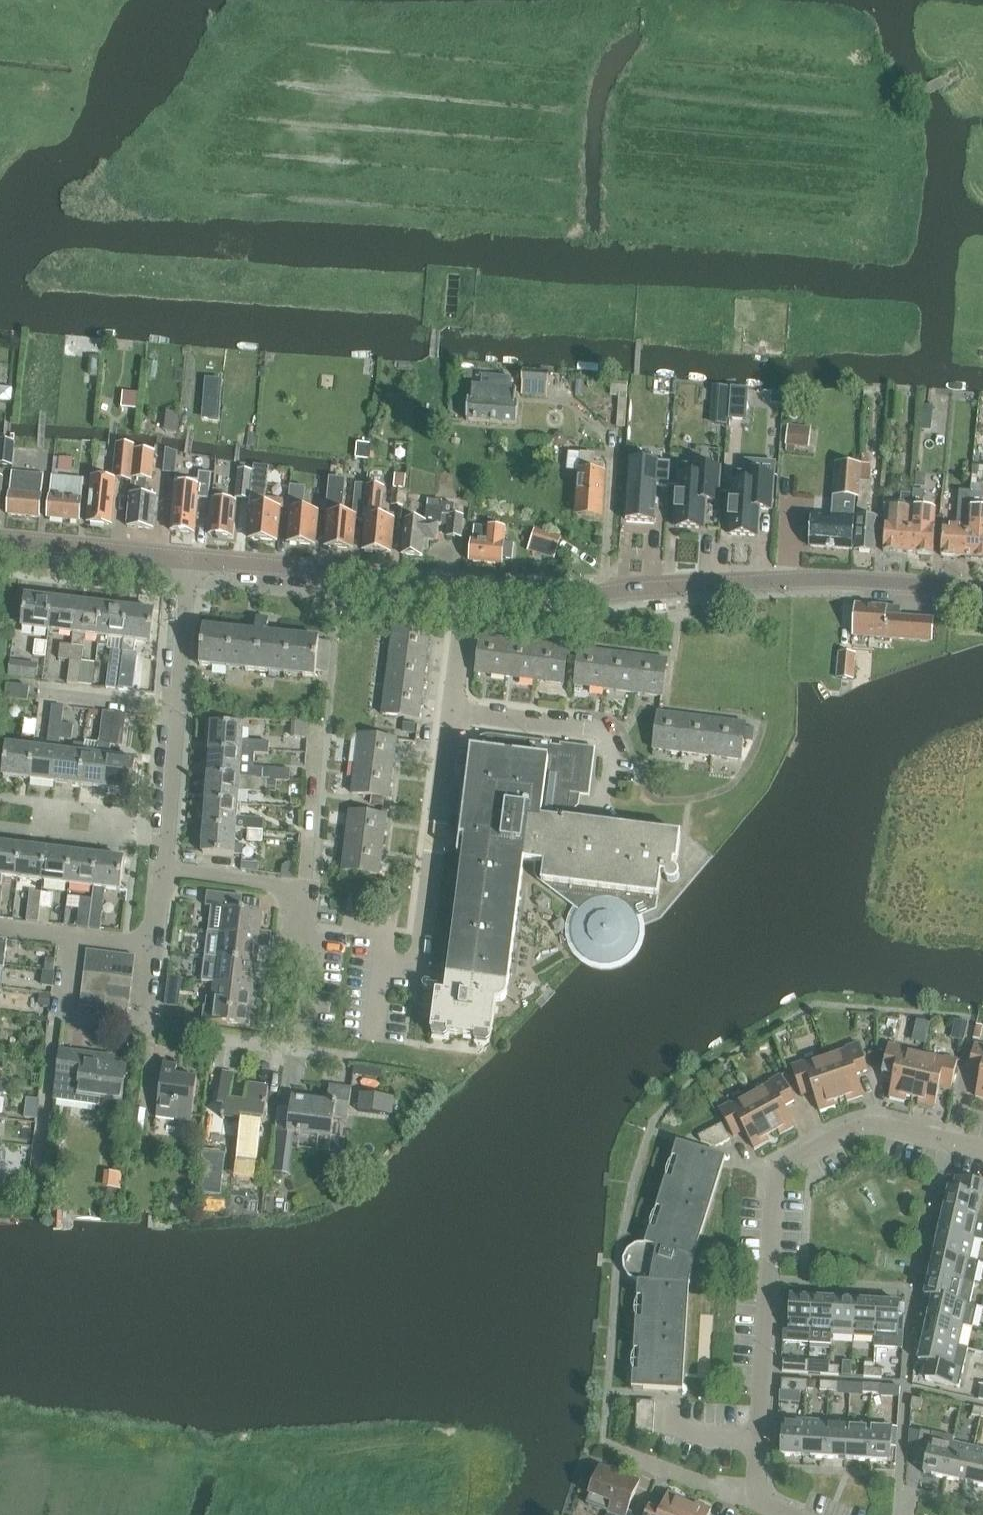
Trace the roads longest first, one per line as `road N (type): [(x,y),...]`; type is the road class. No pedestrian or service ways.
road 1 (residential): [(982,1148),(864,1125),(767,1177),(756,1501)]
road 2 (tertiary): [(982,591),(844,580),(599,596),(469,585)]
road 3 (residential): [(375,1033),(381,980),(415,962),(452,713)]
road 4 (unclassified): [(161,869),(187,557)]
road 5 (tertiary): [(469,585),(187,557)]
road 6 (unclassified): [(73,937),(67,1008),(131,1022),(142,1016),(152,946)]
road 7 (tertiary): [(187,557),(0,539)]
road 8 (residential): [(306,890),(300,924),(314,953),(302,1039)]
road 9 (residential): [(318,741),(306,890)]
road 10 (residential): [(161,869),(306,890)]
road 11 (residential): [(584,730),(452,713)]
road 12 (residential): [(756,1501),(632,1453)]
road 13 (residential): [(452,713),(469,585)]

